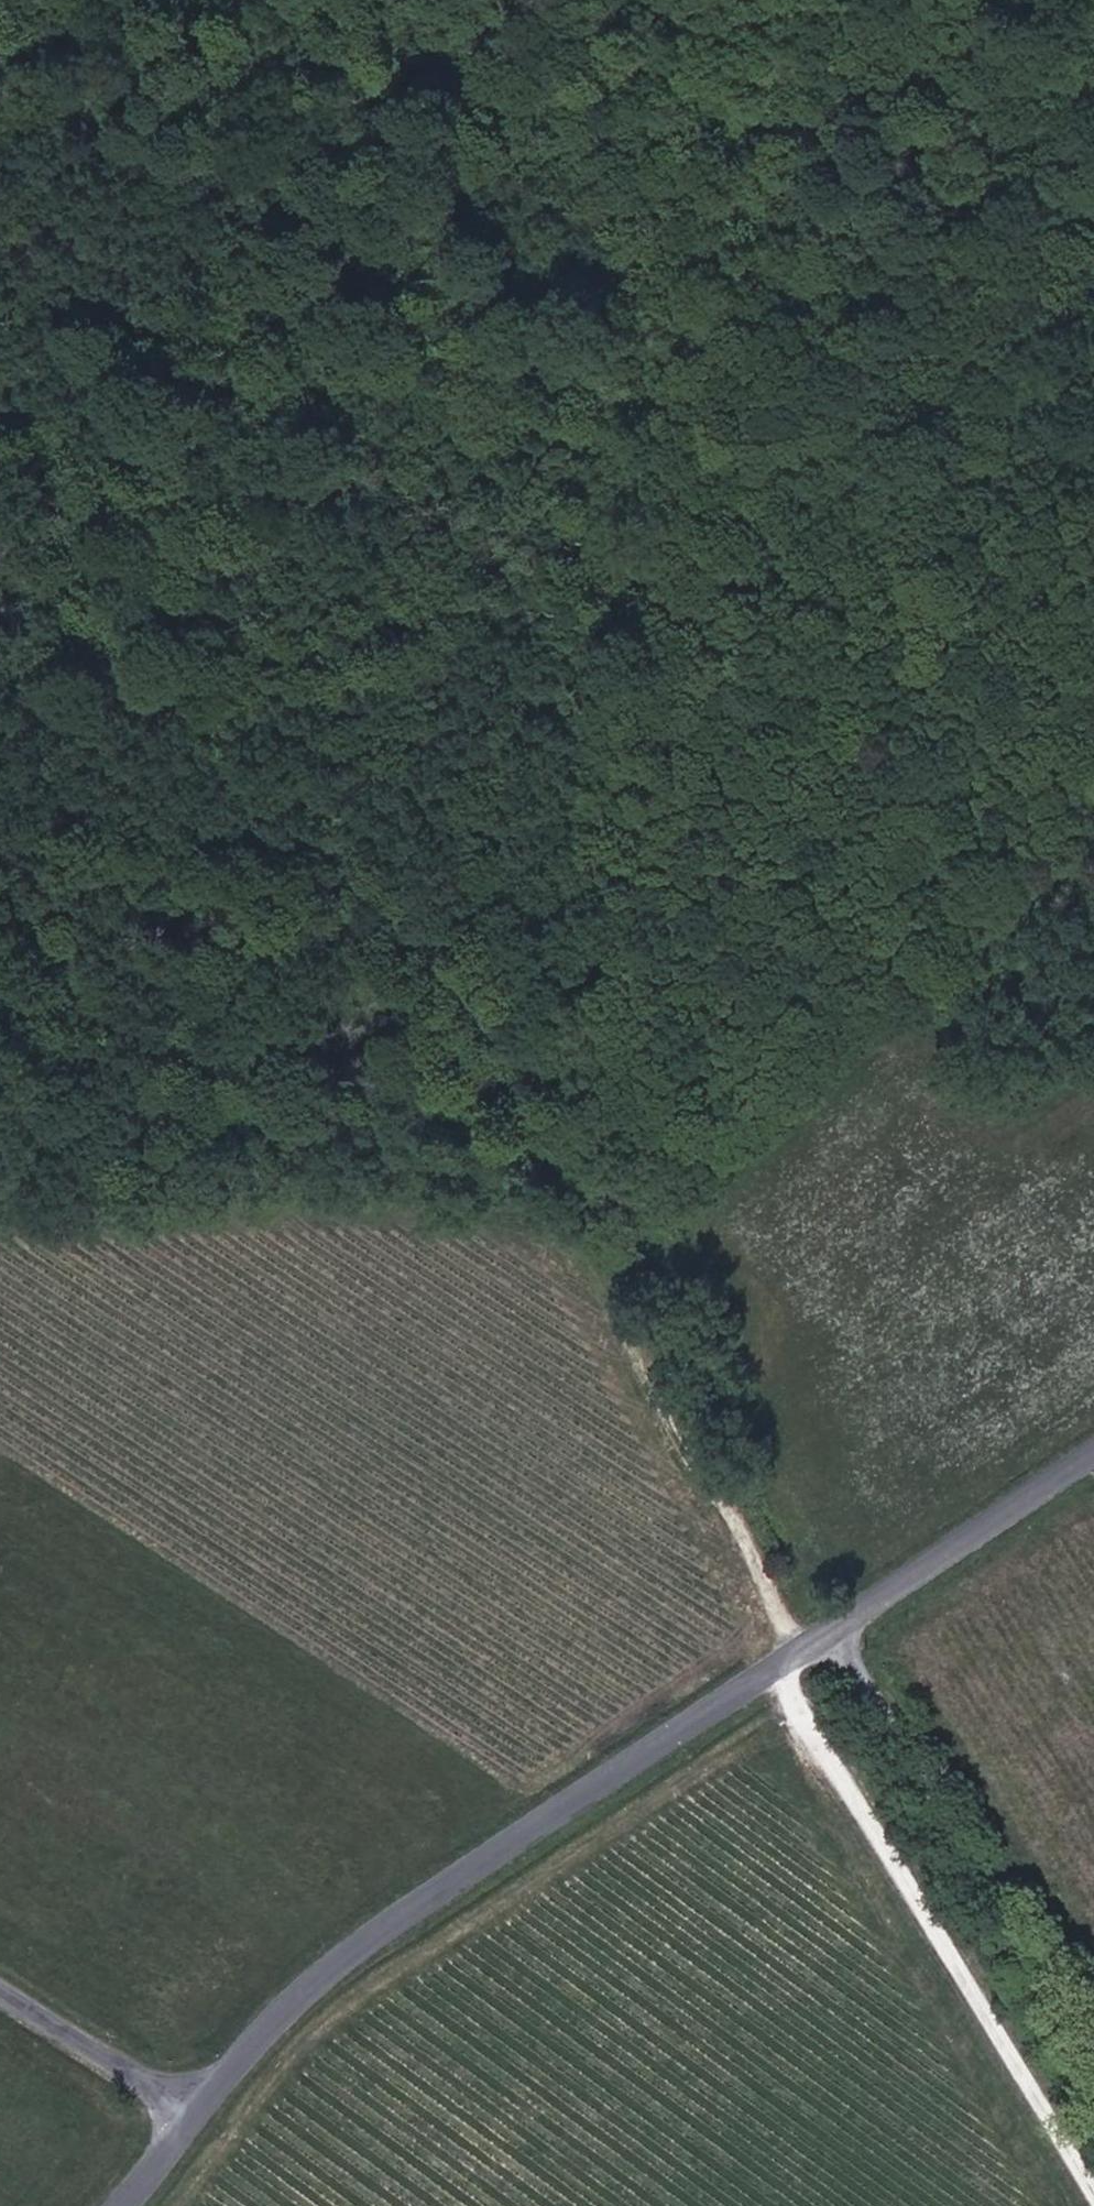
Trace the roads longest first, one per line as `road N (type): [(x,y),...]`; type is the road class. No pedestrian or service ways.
road 1 (tertiary): [(1093,1453),(406,1912),(288,2010),(196,2117)]
road 2 (track): [(0,1262),(531,1224),(596,1271),(638,1328),(798,1651)]
road 3 (unclassified): [(196,2117),(0,1994)]

